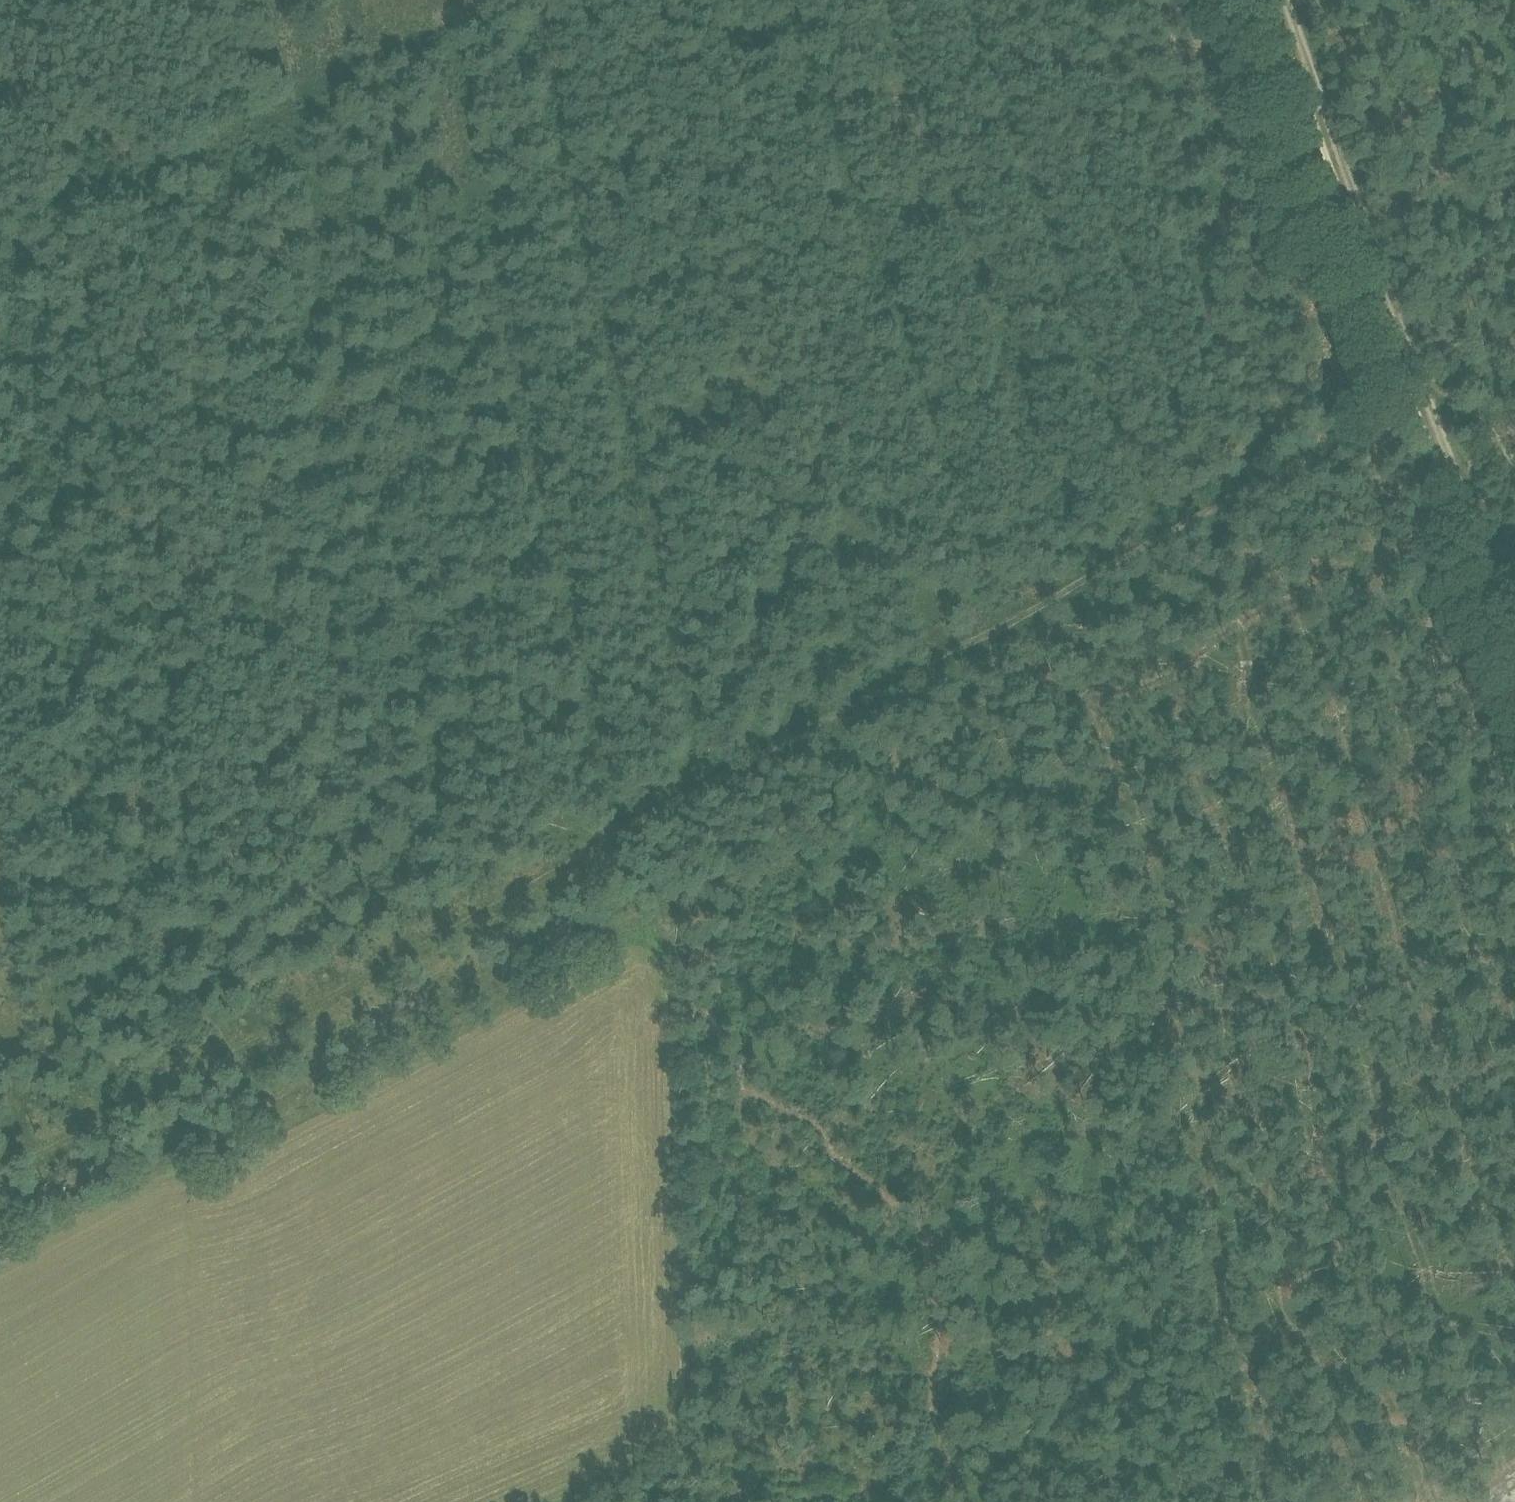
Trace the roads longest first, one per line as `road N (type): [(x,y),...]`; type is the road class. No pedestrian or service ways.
road 1 (track): [(0,1200),(1357,434),(1437,413)]
road 2 (track): [(1421,371),(1289,0)]
road 3 (track): [(1479,544),(1437,413)]

